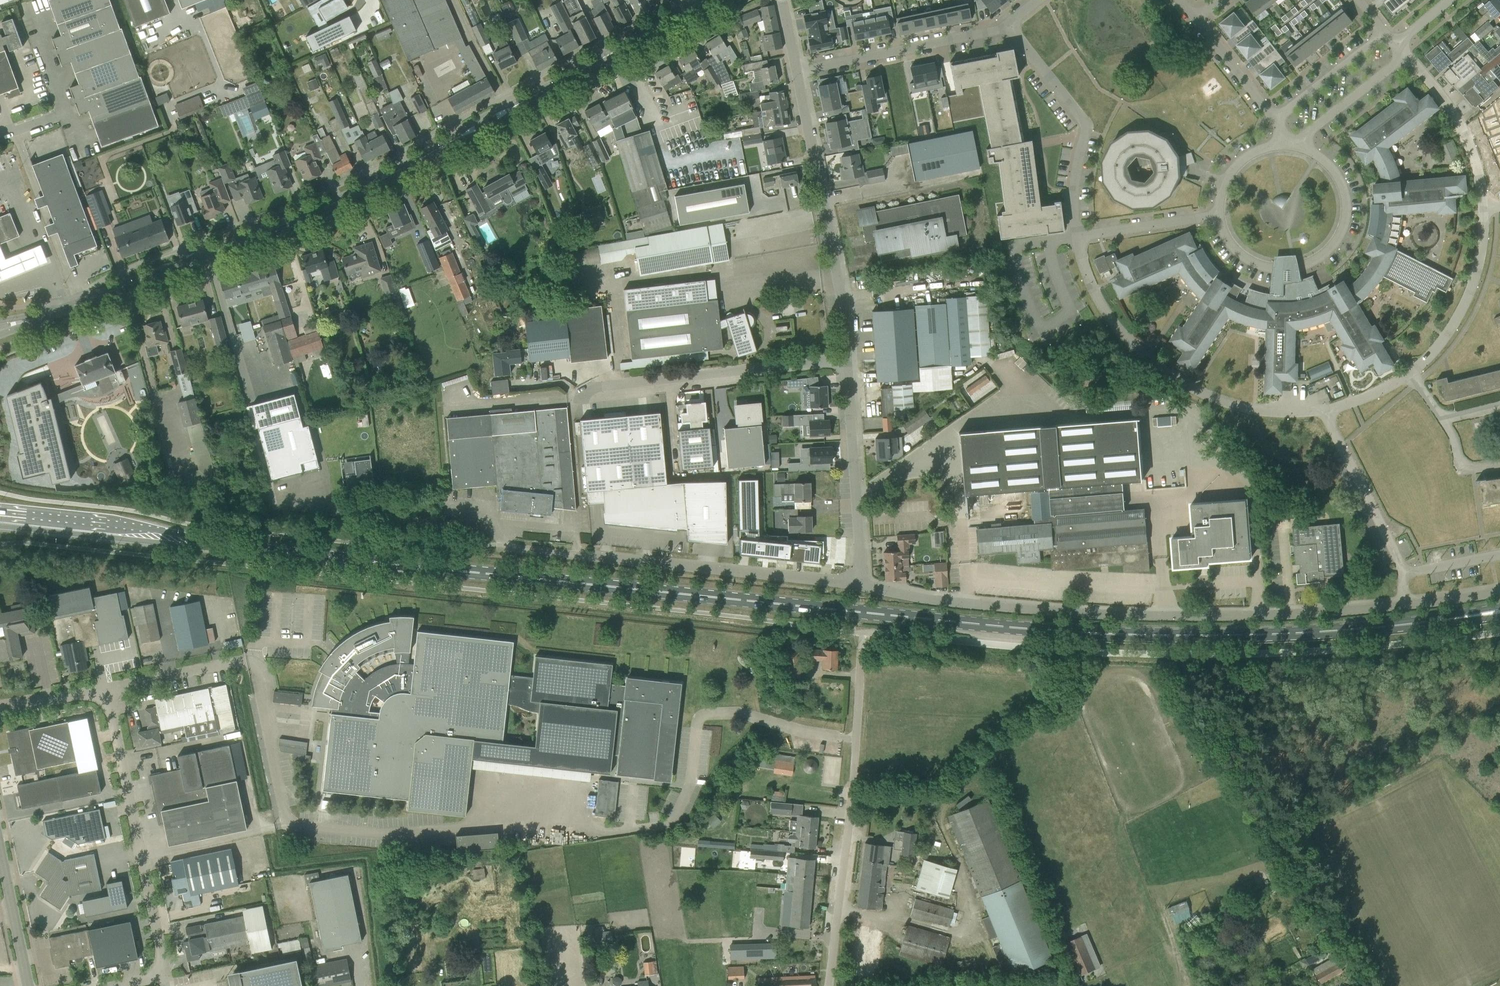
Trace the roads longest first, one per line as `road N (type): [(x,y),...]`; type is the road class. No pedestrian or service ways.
road 1 (primary): [(1415,624),(1255,636),(1065,634),(113,529)]
road 2 (residential): [(858,584),(967,603),(1164,617),(1405,604)]
road 3 (residential): [(858,584),(504,544),(494,528),(386,517)]
road 4 (tertiary): [(20,323),(343,199),(459,137)]
road 5 (residential): [(827,985),(860,649)]
road 6 (unclassified): [(112,985),(157,973),(161,952),(107,690)]
road 7 (residential): [(1078,237),(1096,295),(1118,329),(1184,385),(1236,407),(1324,412)]
road 8 (residential): [(849,360),(846,300),(796,71)]
road 9 (residential): [(1324,412),(1410,373),(1451,330),(1483,249),(1484,206)]
road 10 (residential): [(581,394),(849,360)]
road 11 (residential): [(1220,218),(1239,253),(1276,270),(1315,260),(1331,247),(1345,209),(1342,188),(1318,155),(1295,146)]
road 12 (residential): [(1010,27),(1085,128),(1073,189),(1078,237)]
road 13 (residential): [(858,584),(849,360)]
road 14 (tertiary): [(514,106),(707,0)]
road 15 (residential): [(796,71),(1010,27)]
road 16 (residential): [(1405,604),(1404,573),(1324,412)]
road 17 (residential): [(1484,206),(1455,114),(1404,56)]
road 18 (residential): [(1220,218),(1078,237)]
road 19 (unclassified): [(28,985),(0,845)]
road 20 (residential): [(1295,146),(1404,56)]
road 21 (unclassified): [(107,690),(245,661)]
road 22 (residential): [(1385,36),(1277,118)]
road 23 (residential): [(1193,18),(1277,118)]

